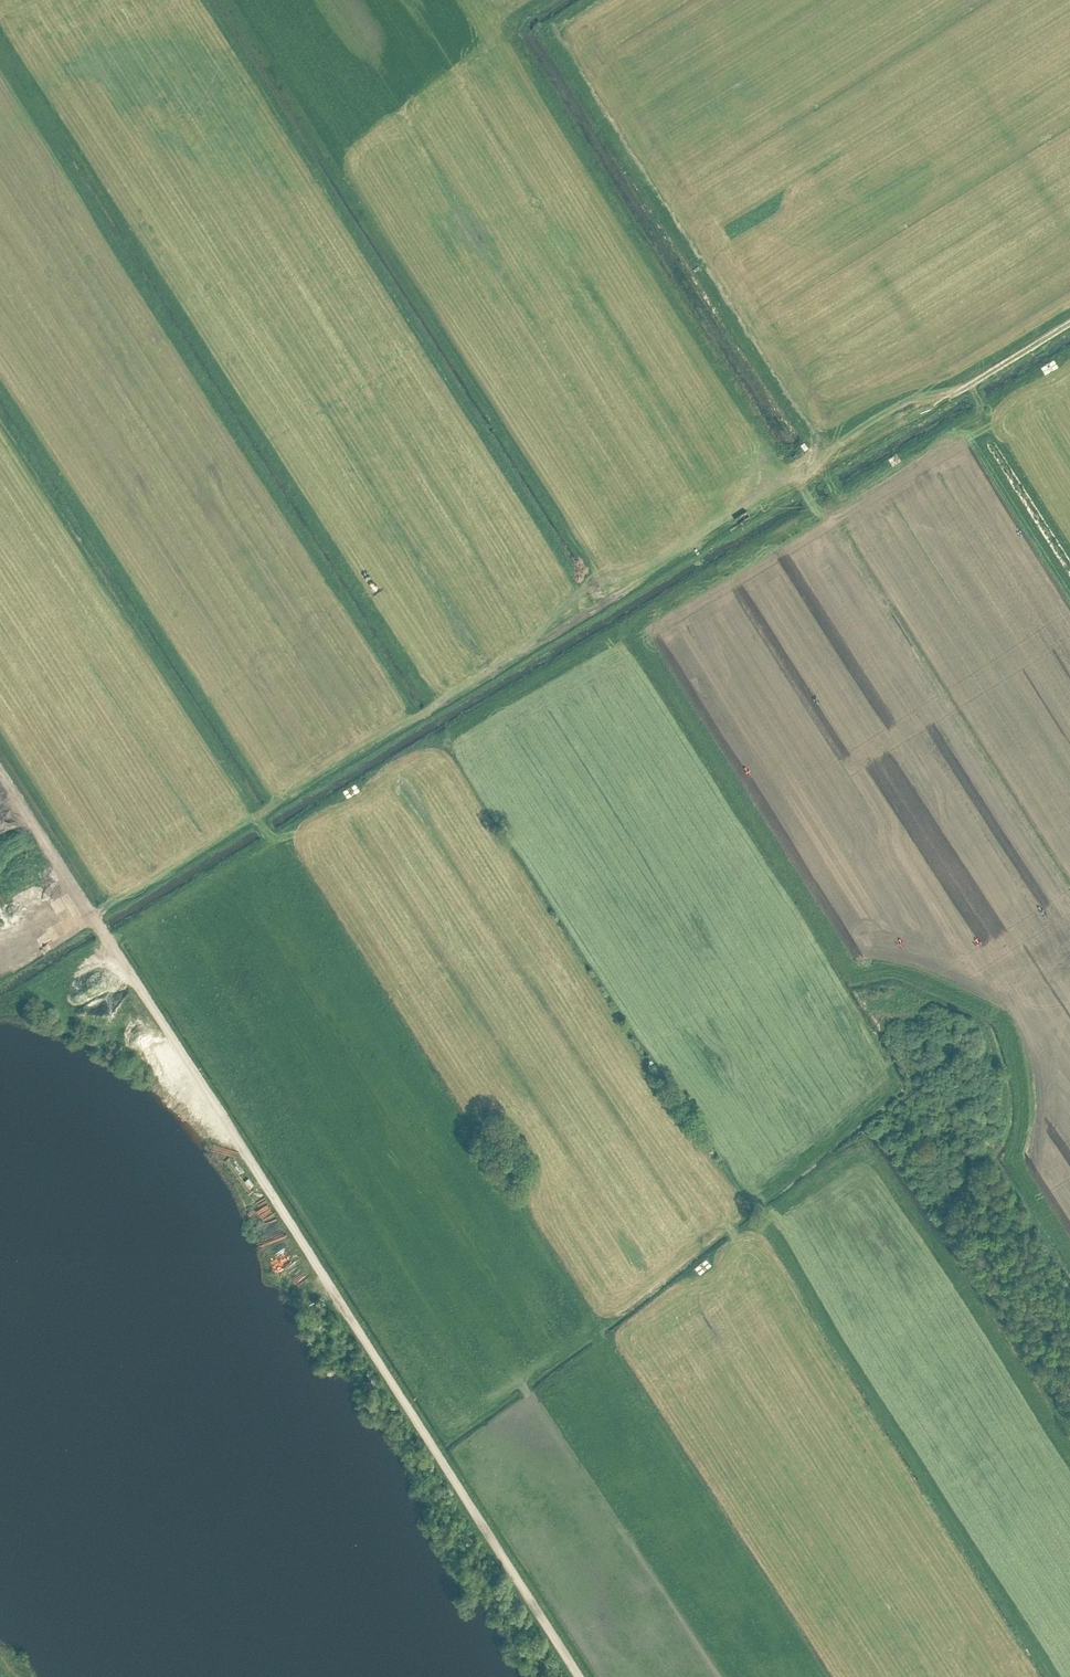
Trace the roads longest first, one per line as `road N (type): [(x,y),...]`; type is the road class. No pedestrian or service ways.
road 1 (track): [(579,1676),(0,771)]
road 2 (track): [(1069,321),(248,820)]

